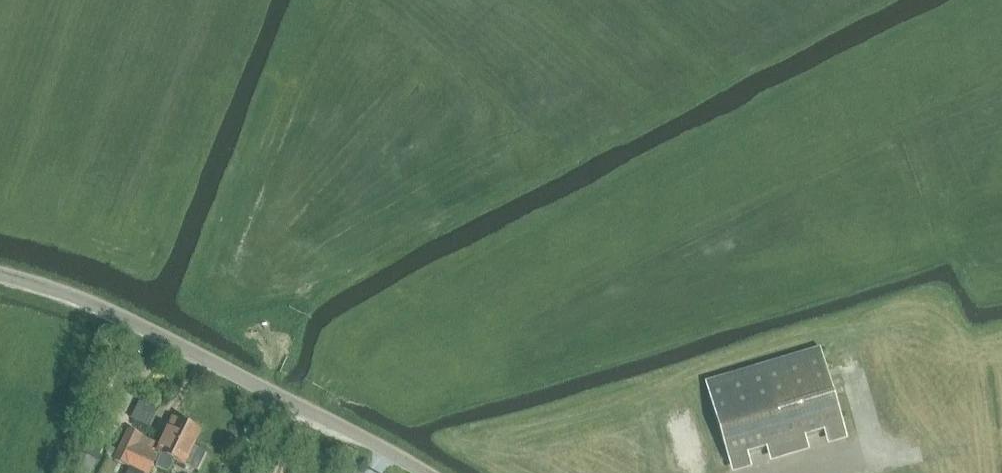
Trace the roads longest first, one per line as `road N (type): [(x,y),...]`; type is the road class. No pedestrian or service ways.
road 1 (unclassified): [(418,472),(229,368),(58,293),(0,277)]

